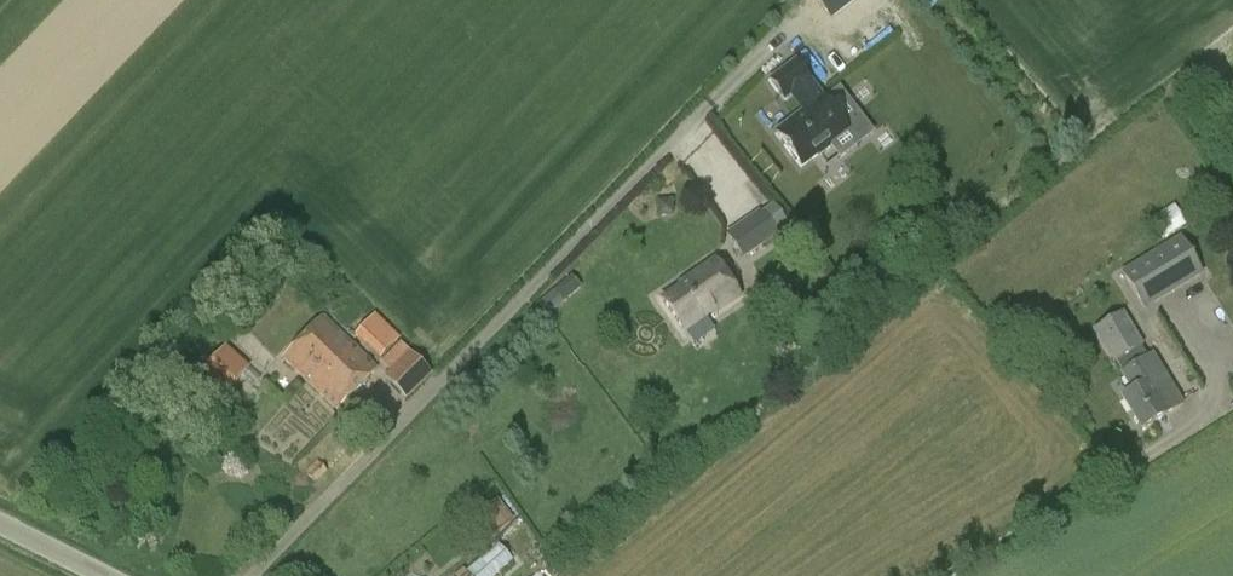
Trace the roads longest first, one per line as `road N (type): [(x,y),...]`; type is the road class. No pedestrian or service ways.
road 1 (unclassified): [(254,575),(682,133)]

